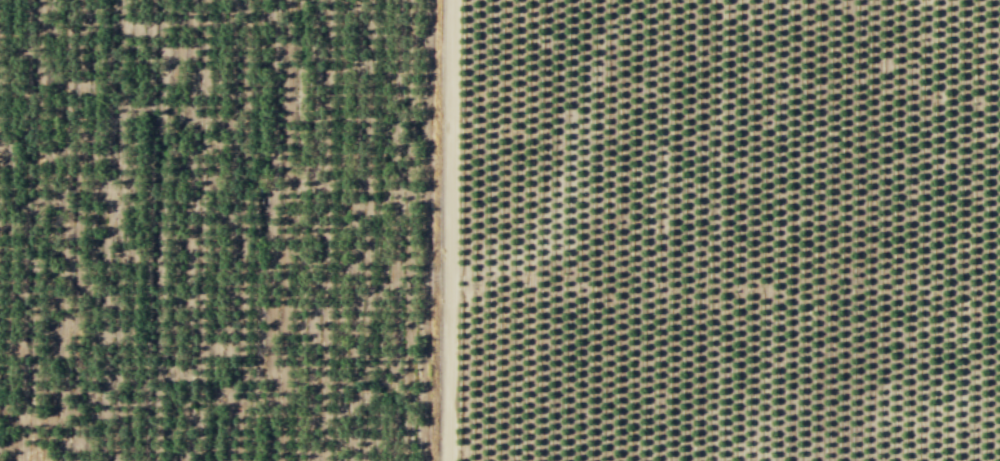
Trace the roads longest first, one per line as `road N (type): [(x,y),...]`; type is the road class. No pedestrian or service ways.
road 1 (track): [(420,460),(425,0)]
road 2 (track): [(451,0),(448,460)]

